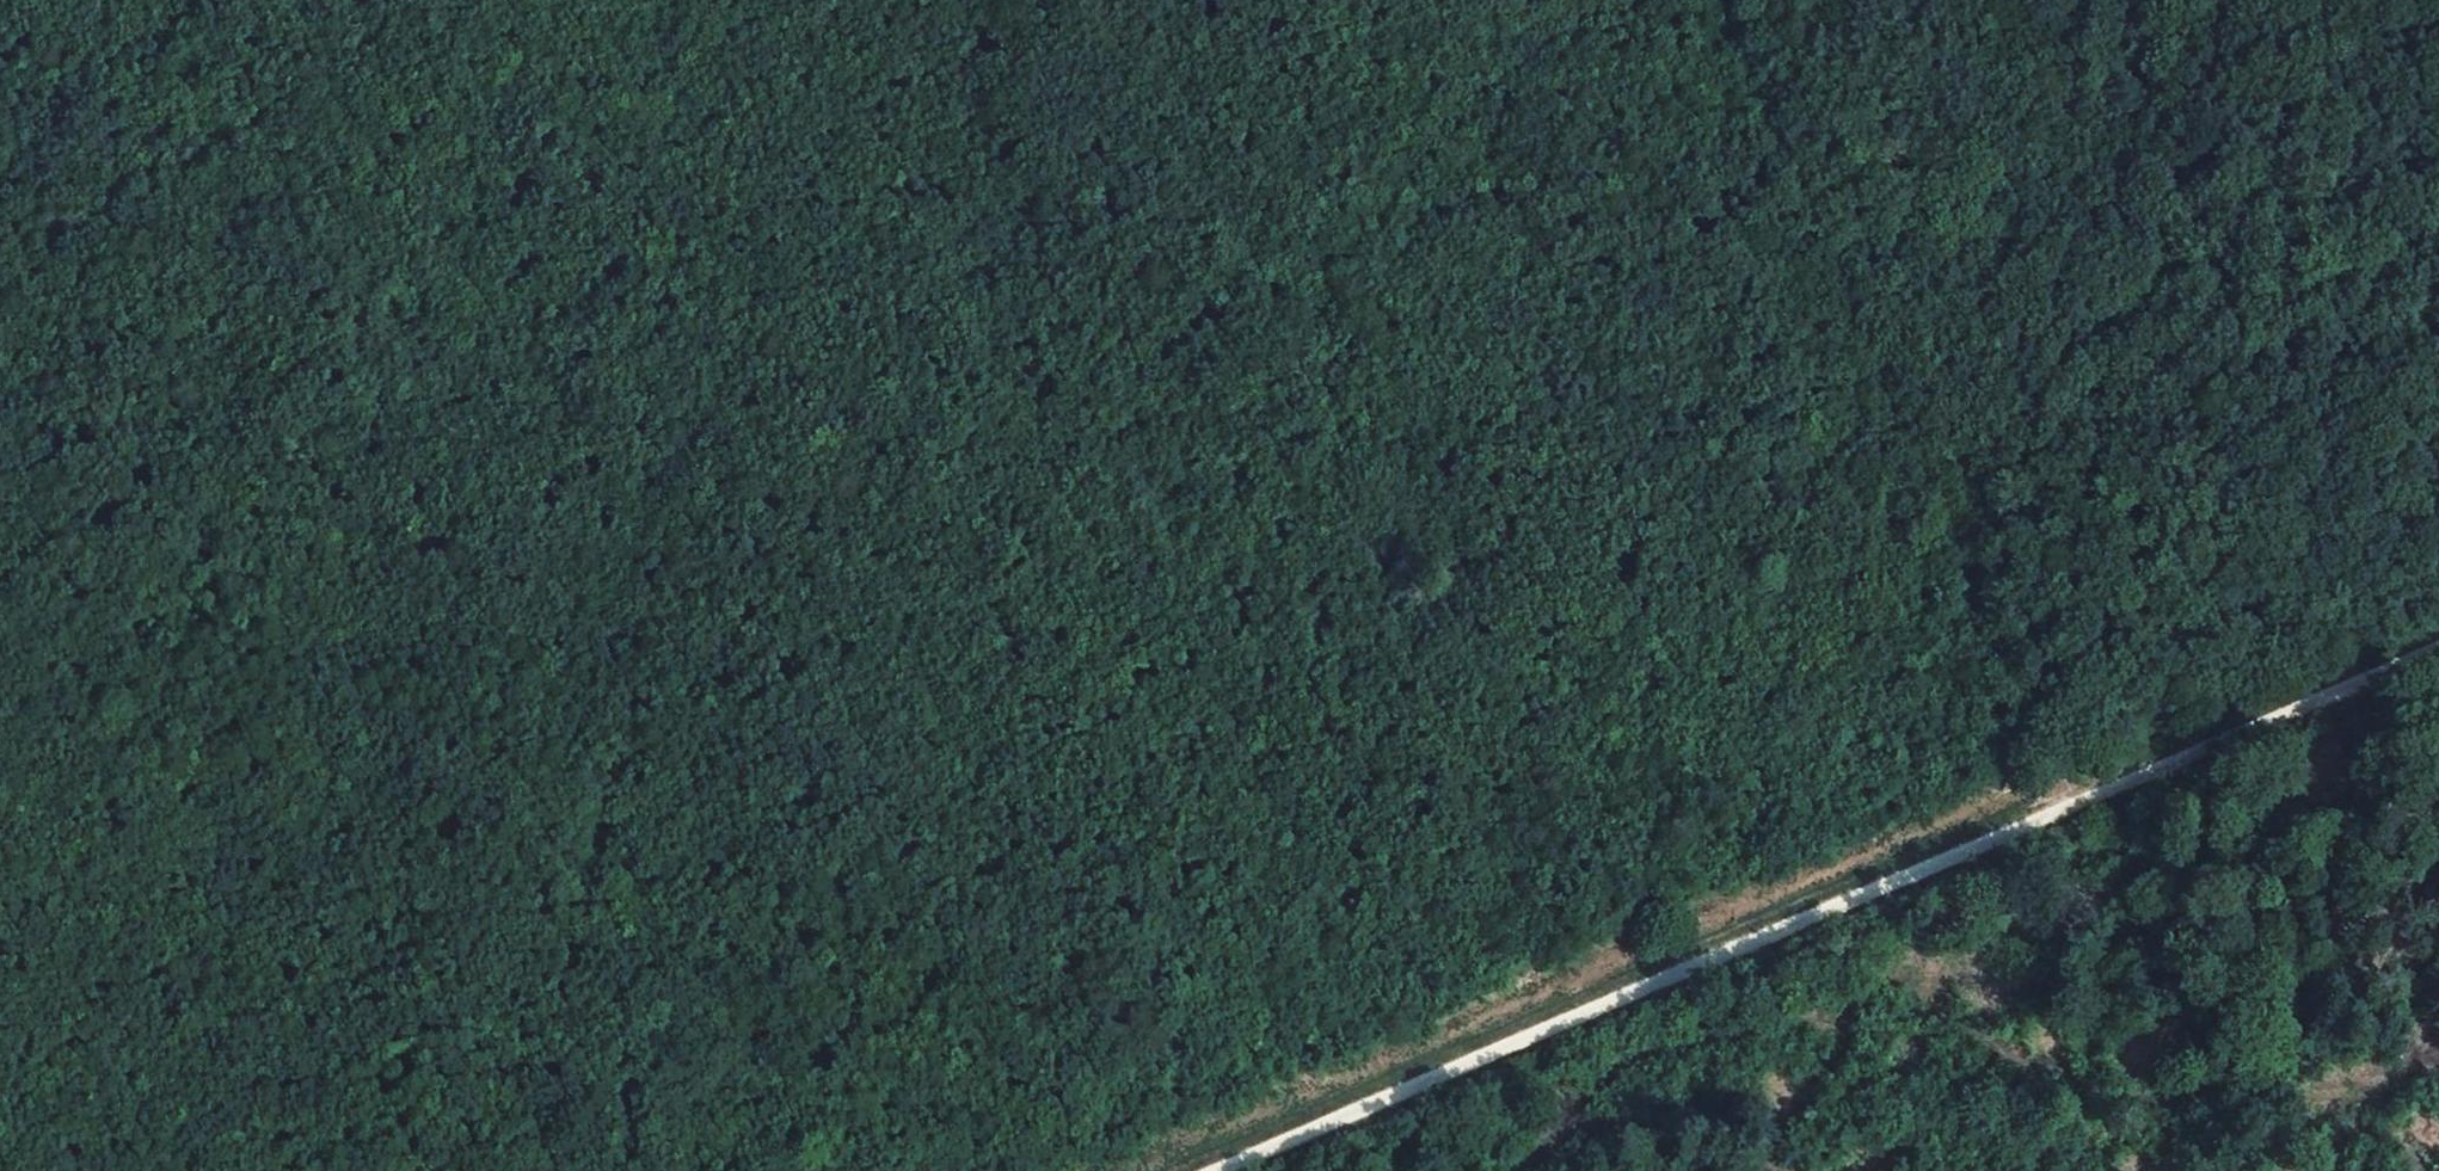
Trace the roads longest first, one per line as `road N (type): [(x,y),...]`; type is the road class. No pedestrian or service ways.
road 1 (track): [(2085,808),(1234,1170)]
road 2 (track): [(2412,660),(2085,808)]

